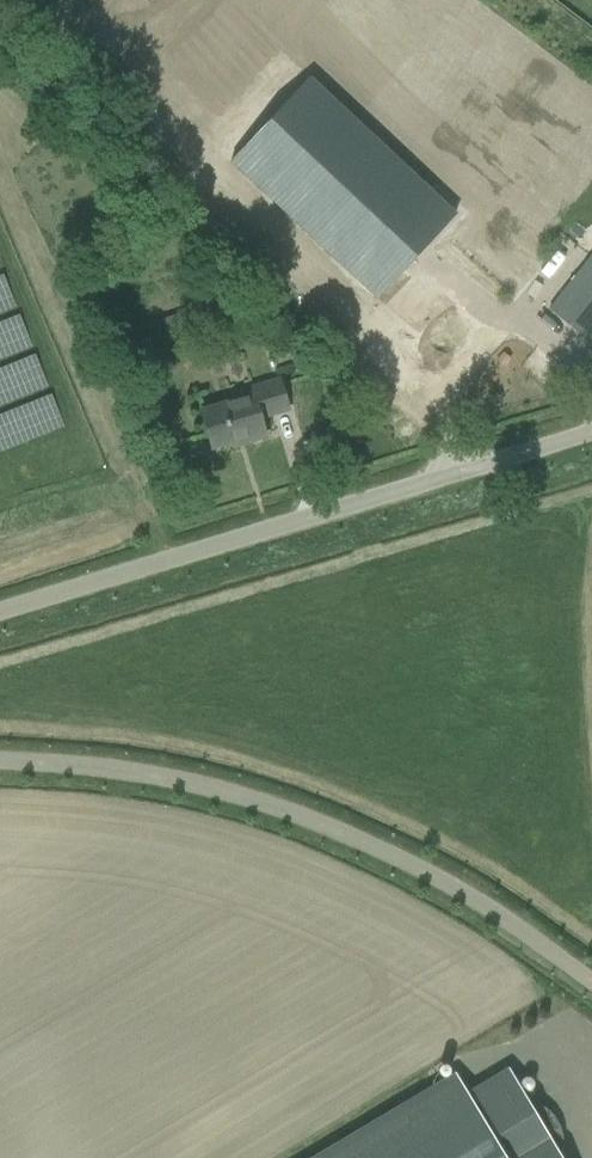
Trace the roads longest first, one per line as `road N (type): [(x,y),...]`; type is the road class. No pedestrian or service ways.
road 1 (unclassified): [(591,985),(427,874),(292,813),(143,777),(0,761)]
road 2 (unclassified): [(0,612),(591,431)]

